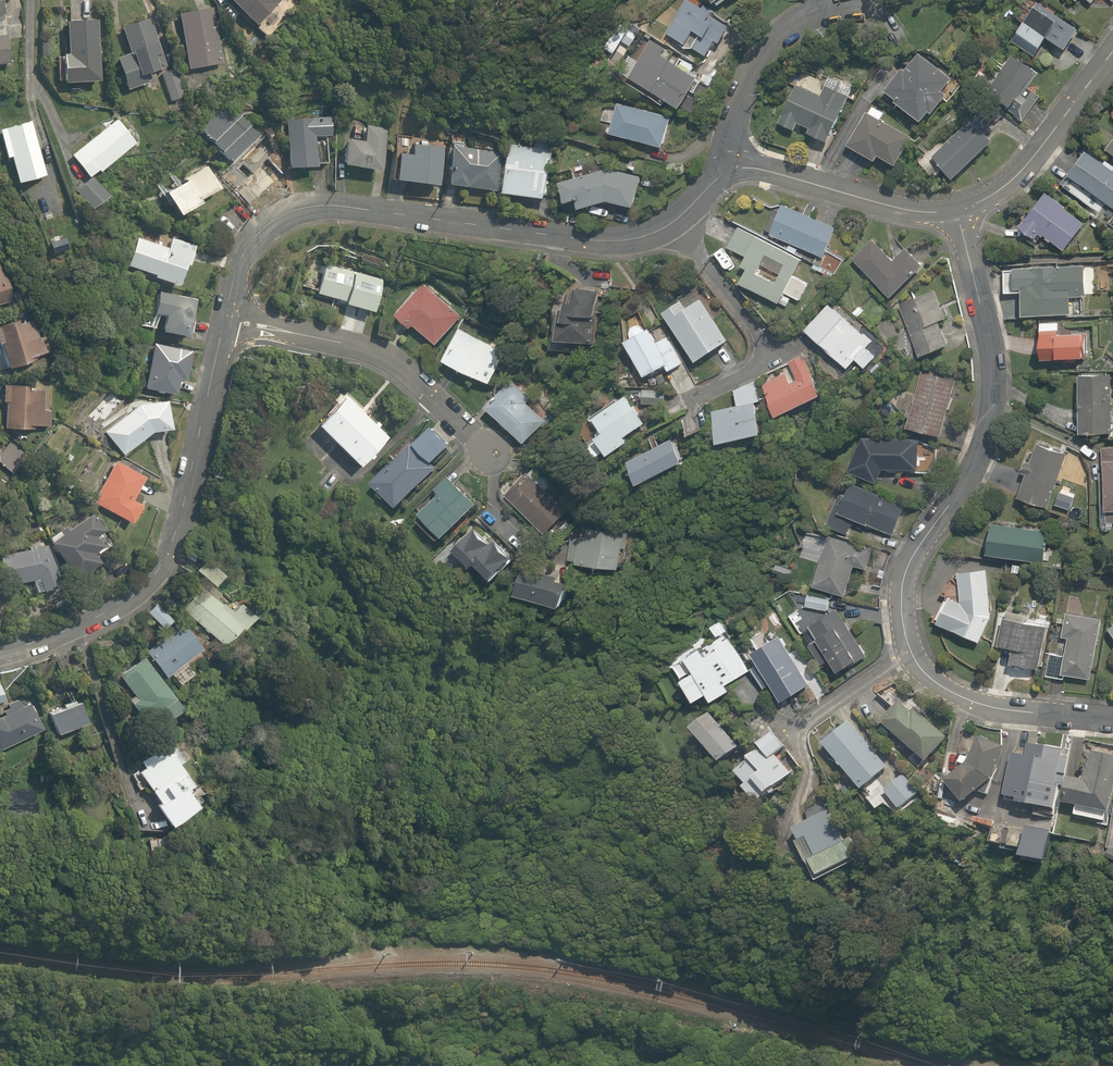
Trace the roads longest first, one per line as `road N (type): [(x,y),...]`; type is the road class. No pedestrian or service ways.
road 1 (residential): [(1112,717),(987,703),(930,677),(912,653),(903,617),(906,575),(970,472),(993,402),(996,358),(958,211)]
road 2 (residential): [(226,314),(244,249),(267,224),(313,205),(622,242),(674,221)]
road 3 (residential): [(0,657),(92,627),(150,583),(179,528),(226,314)]
road 4 (residential): [(499,456),(398,364),(226,314)]
road 5 (residential): [(674,221),(731,301),(756,354),(746,369),(684,401)]
road 6 (residential): [(724,170),(761,169),(914,212),(958,211)]
road 7 (residential): [(724,170),(749,68),(767,44),(812,12),(859,3)]
road 8 (residential): [(958,211),(1027,166),(1112,53)]

